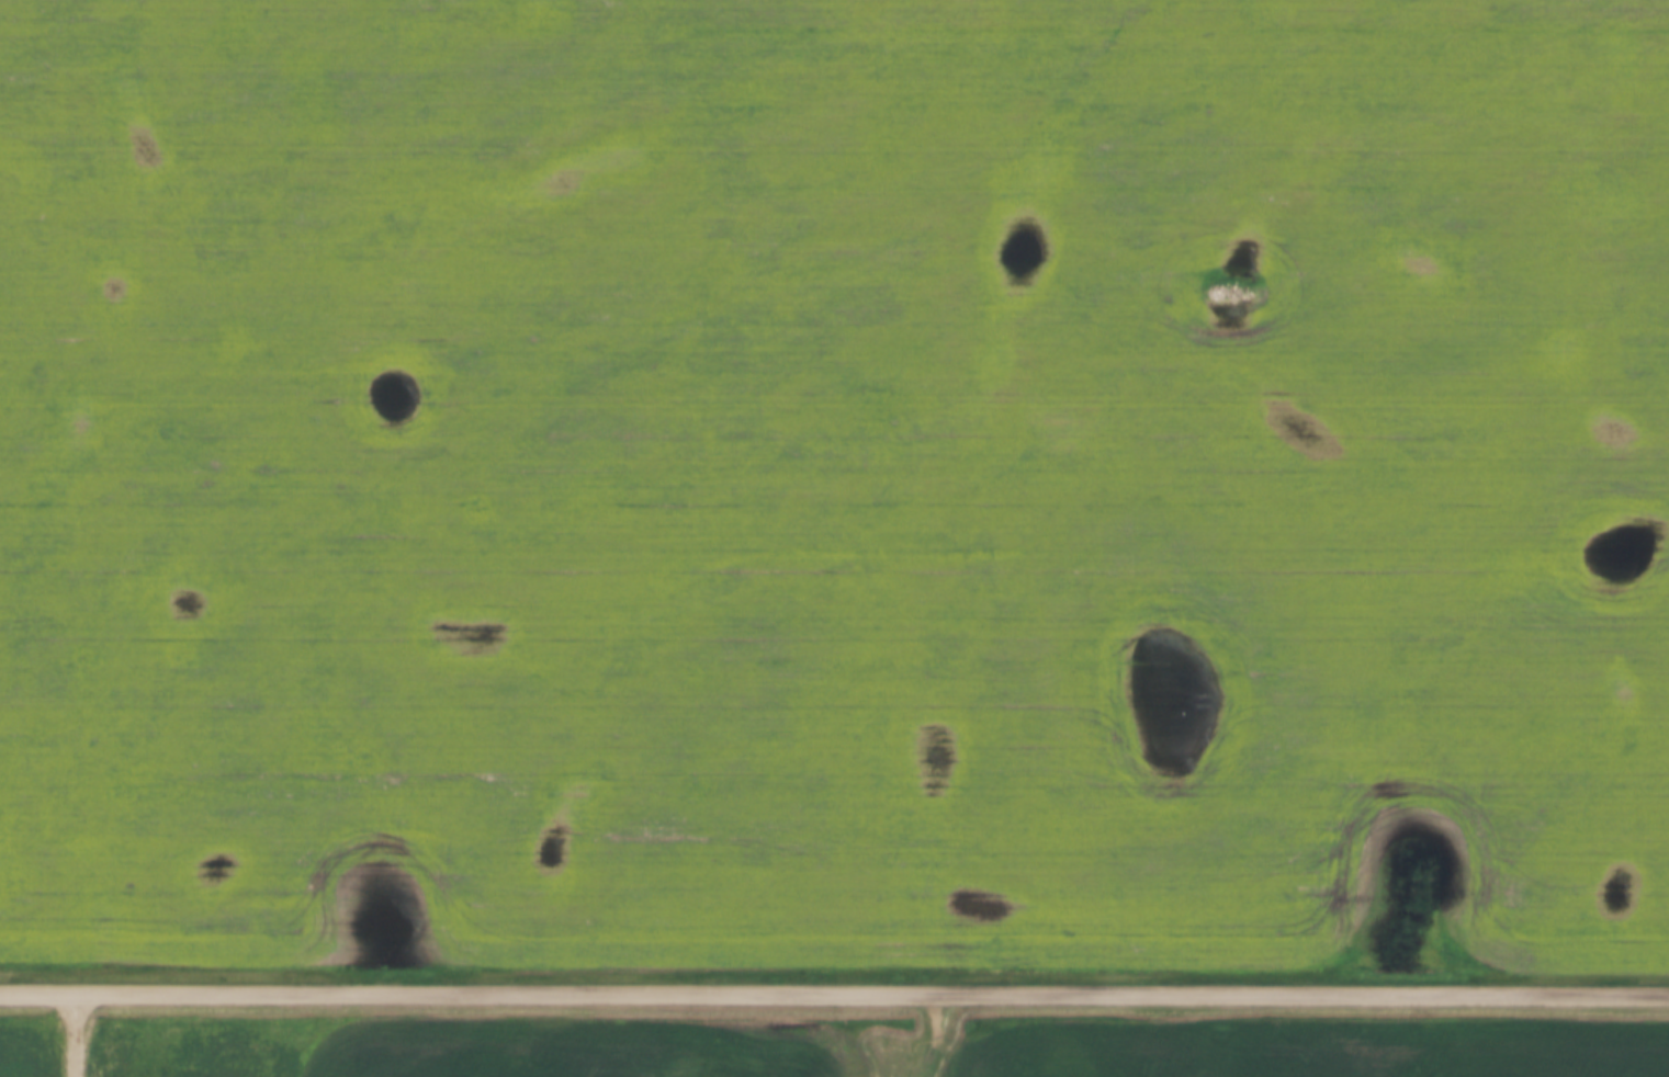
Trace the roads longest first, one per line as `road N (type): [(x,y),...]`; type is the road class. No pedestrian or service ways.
road 1 (residential): [(1668,988),(0,986)]

